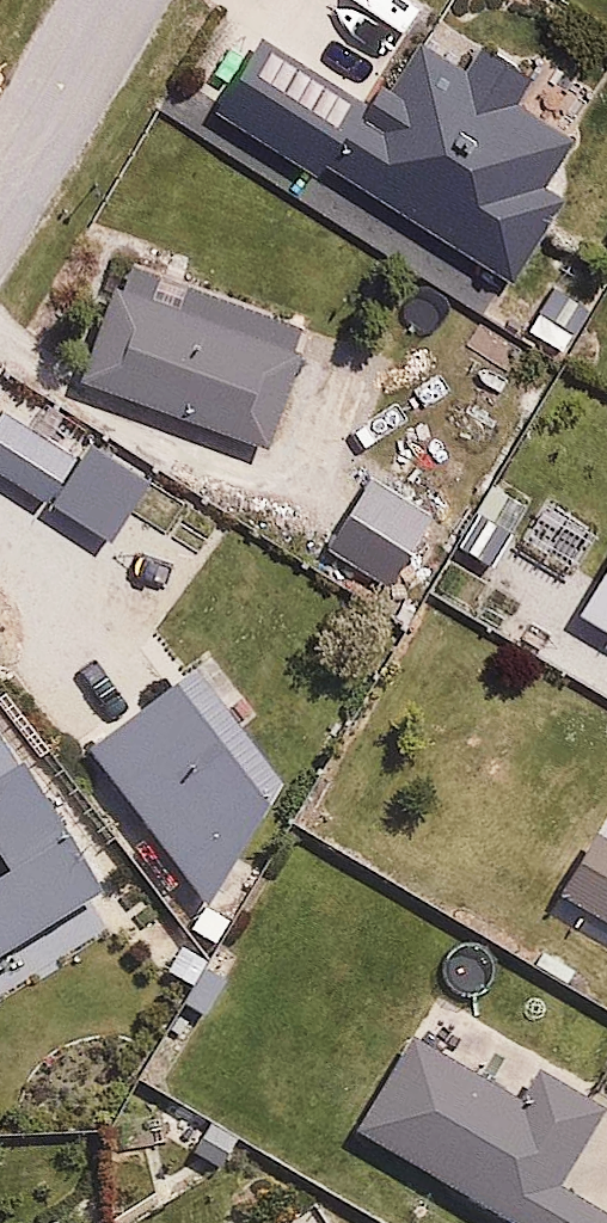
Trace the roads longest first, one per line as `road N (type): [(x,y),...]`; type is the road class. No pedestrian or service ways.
road 1 (residential): [(117,0),(0,198)]

